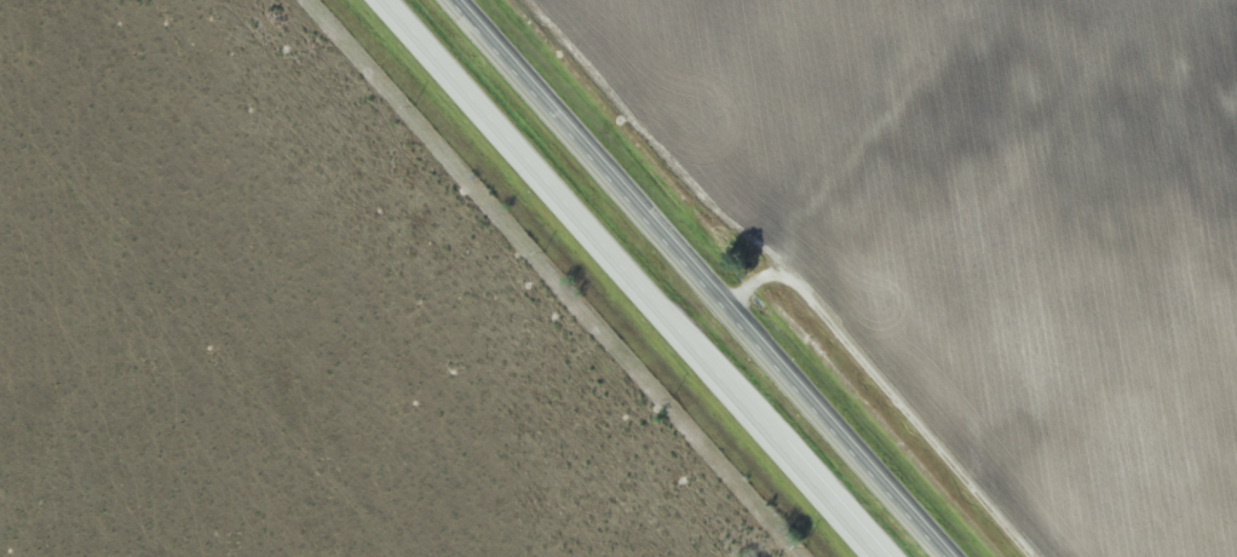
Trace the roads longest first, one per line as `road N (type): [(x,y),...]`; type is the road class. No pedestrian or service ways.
road 1 (trunk): [(389,0),(885,556)]
road 2 (trunk): [(948,556),(461,0)]
road 3 (track): [(772,269),(777,249),(830,179),(974,7),(993,2),(1066,39),(1088,40),(1185,0)]
road 4 (track): [(1034,556),(786,275),(772,269),(720,304)]

